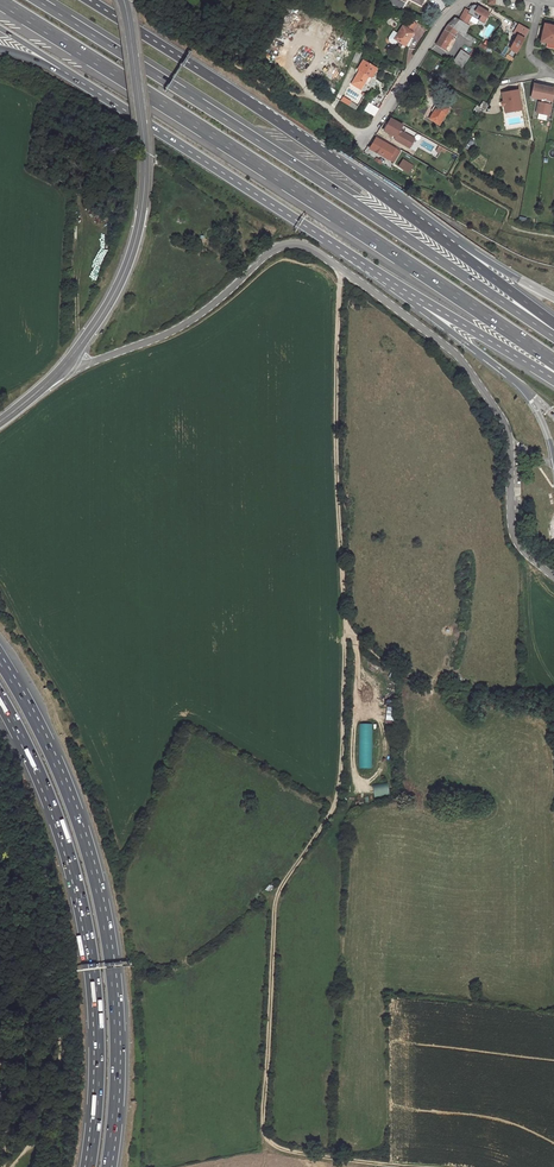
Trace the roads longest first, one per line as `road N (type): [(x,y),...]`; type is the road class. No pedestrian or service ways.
road 1 (track): [(419,1166),(284,1150),(265,1136),(263,1120),(275,903),(337,798),(344,628)]
road 2 (motorway): [(0,1),(553,362)]
road 3 (motorway): [(553,330),(36,0)]
road 4 (motorway): [(106,1166),(115,1044),(103,919),(68,797),(0,663)]
road 5 (motorway): [(0,694),(54,805),(88,925),(100,1052),(91,1166)]
road 6 (motorway): [(425,227),(89,0)]
road 7 (residential): [(63,367),(115,292),(140,217),(145,151),(123,0)]
road 8 (track): [(344,628),(336,484),(342,270)]
road 9 (motorway): [(61,70),(361,262)]
road 10 (unclassified): [(342,270),(303,245),(278,247),(179,327),(63,367)]
road 11 (motorway): [(361,262),(553,378)]
road 12 (motorway): [(361,262),(528,391)]
road 13 (residential): [(360,144),(440,24),(468,0)]
road 14 (motorway): [(553,329),(425,227)]
road 15 (motorway): [(553,299),(425,227)]

